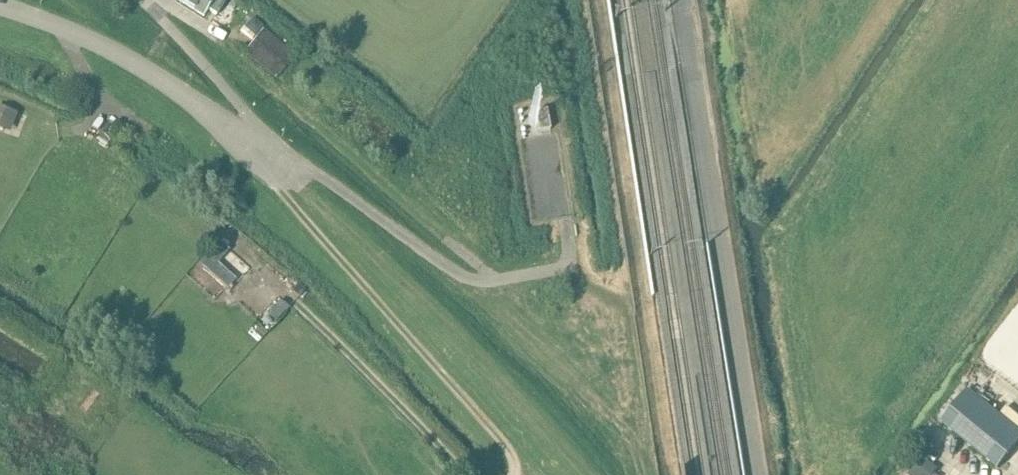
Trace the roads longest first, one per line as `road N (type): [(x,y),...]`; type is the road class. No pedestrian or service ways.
road 1 (track): [(668,474),(597,0)]
road 2 (track): [(523,474),(294,208),(249,139)]
road 3 (track): [(445,239),(215,36)]
road 4 (unclassified): [(249,139),(114,53),(0,7)]
road 5 (unclassified): [(249,139),(250,121),(140,0)]

